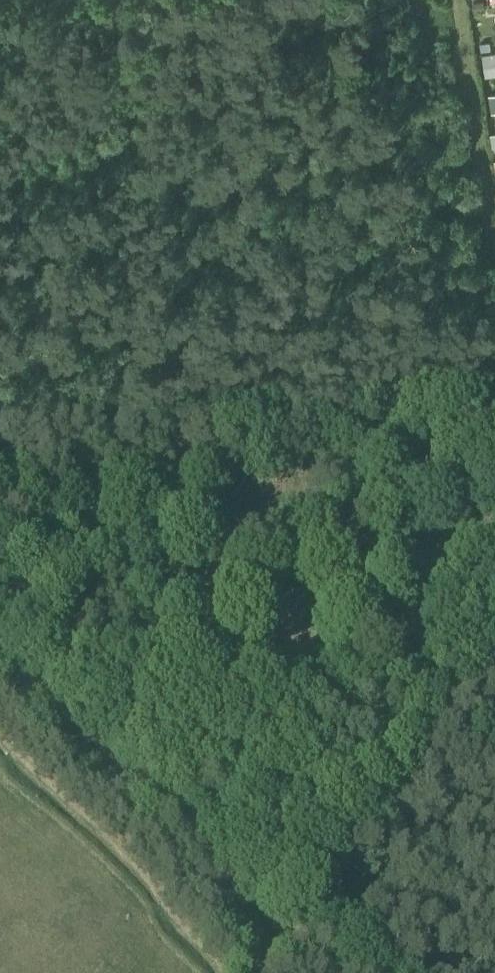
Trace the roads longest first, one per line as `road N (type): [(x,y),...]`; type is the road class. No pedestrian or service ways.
road 1 (track): [(0,651),(323,972)]

